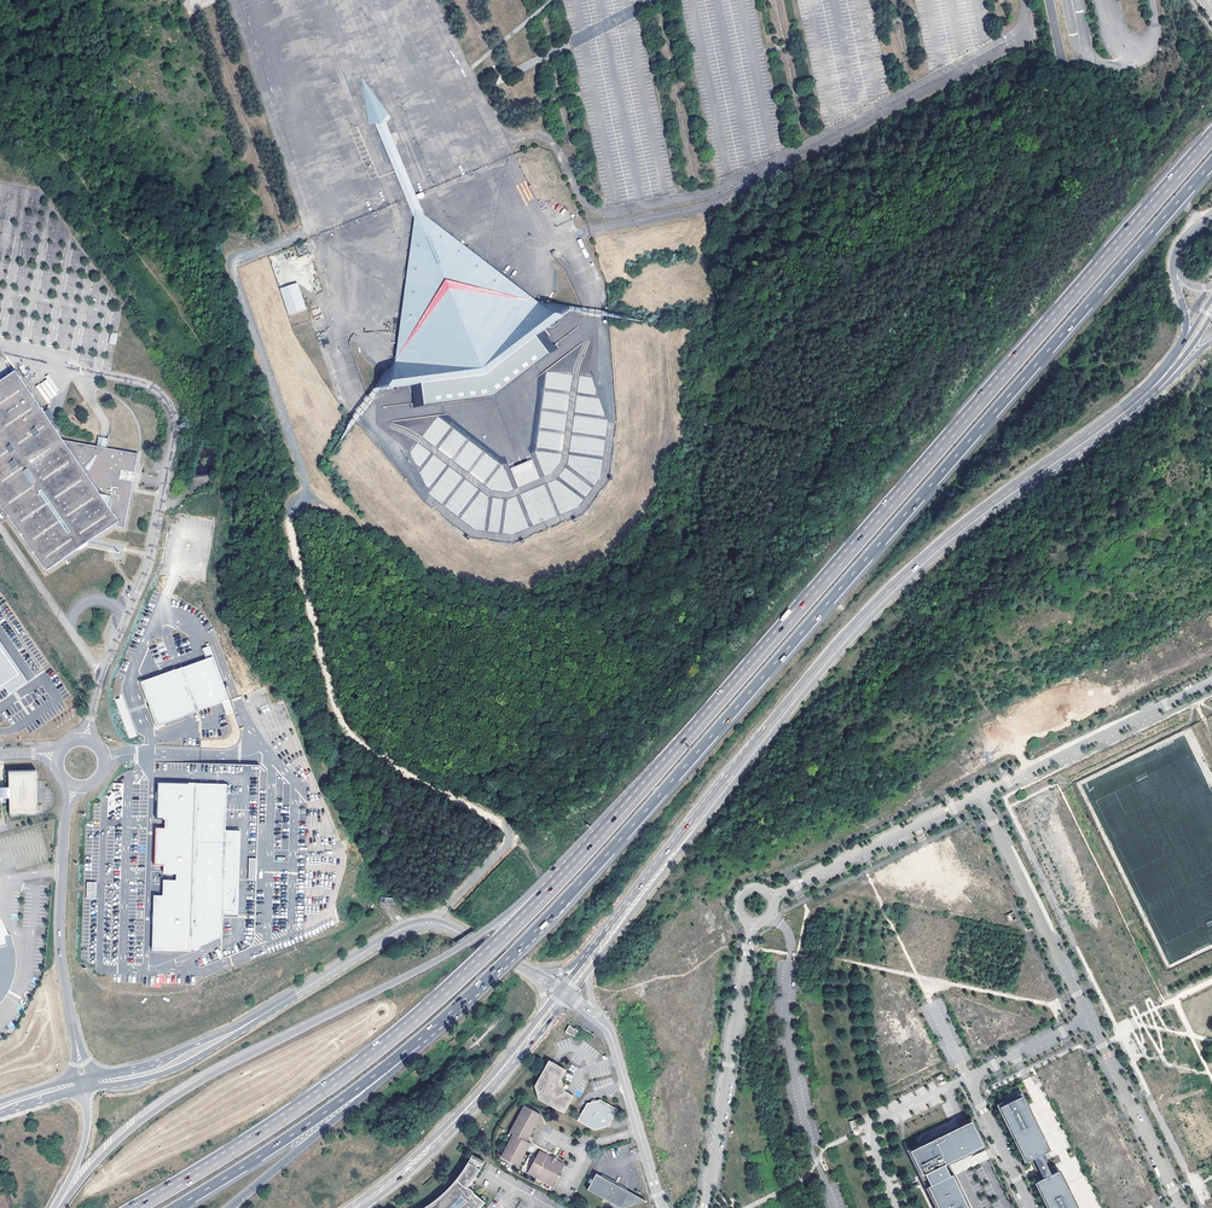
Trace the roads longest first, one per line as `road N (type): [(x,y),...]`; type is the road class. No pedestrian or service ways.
road 1 (motorway): [(416,1042),(590,873),(1211,163)]
road 2 (motorway): [(1211,134),(637,799)]
road 3 (tertiary): [(1147,393),(914,568),(823,663),(632,906)]
road 4 (motorway): [(637,799),(458,949),(166,1100),(118,1137),(62,1200)]
road 5 (motorway): [(637,799),(507,937),(392,1041),(139,1207)]
road 6 (track): [(307,495),(389,538),(448,581),(507,594),(613,555),(655,498),(668,419),(663,331)]
road 7 (track): [(0,78),(202,350)]
road 8 (secondary): [(541,977),(441,925),(420,924),(253,1021)]
road 9 (track): [(307,495),(233,267),(306,230)]
road 10 (residential): [(82,1078),(60,942),(67,815),(76,787)]
road 11 (motorway): [(175,1207),(294,1134),(416,1042)]
road 12 (residential): [(752,922),(704,1207)]
road 13 (unclassified): [(1031,1207),(973,1081),(1089,1019)]
road 14 (residential): [(1211,682),(981,794)]
road 15 (residential): [(981,794),(1089,1019)]
road 16 (motorway): [(230,1207),(395,1069),(416,1042)]
road 17 (unclassified): [(238,0),(306,230)]
road 18 (residential): [(981,794),(770,897)]
road 19 (residential): [(1089,1019),(1181,1207)]
road 20 (residential): [(596,1014),(612,1037),(663,1207)]
road 21 (secondary): [(84,1090),(182,1066),(253,1021)]
road 22 (secondary): [(253,1021),(151,1065),(82,1078)]
road 23 (unclassified): [(104,759),(245,756),(263,747)]
road 24 (secondary): [(356,1207),(473,1106)]
road 25 (secondary): [(473,1106),(565,992)]
road 26 (secondary): [(546,1010),(473,1106)]

